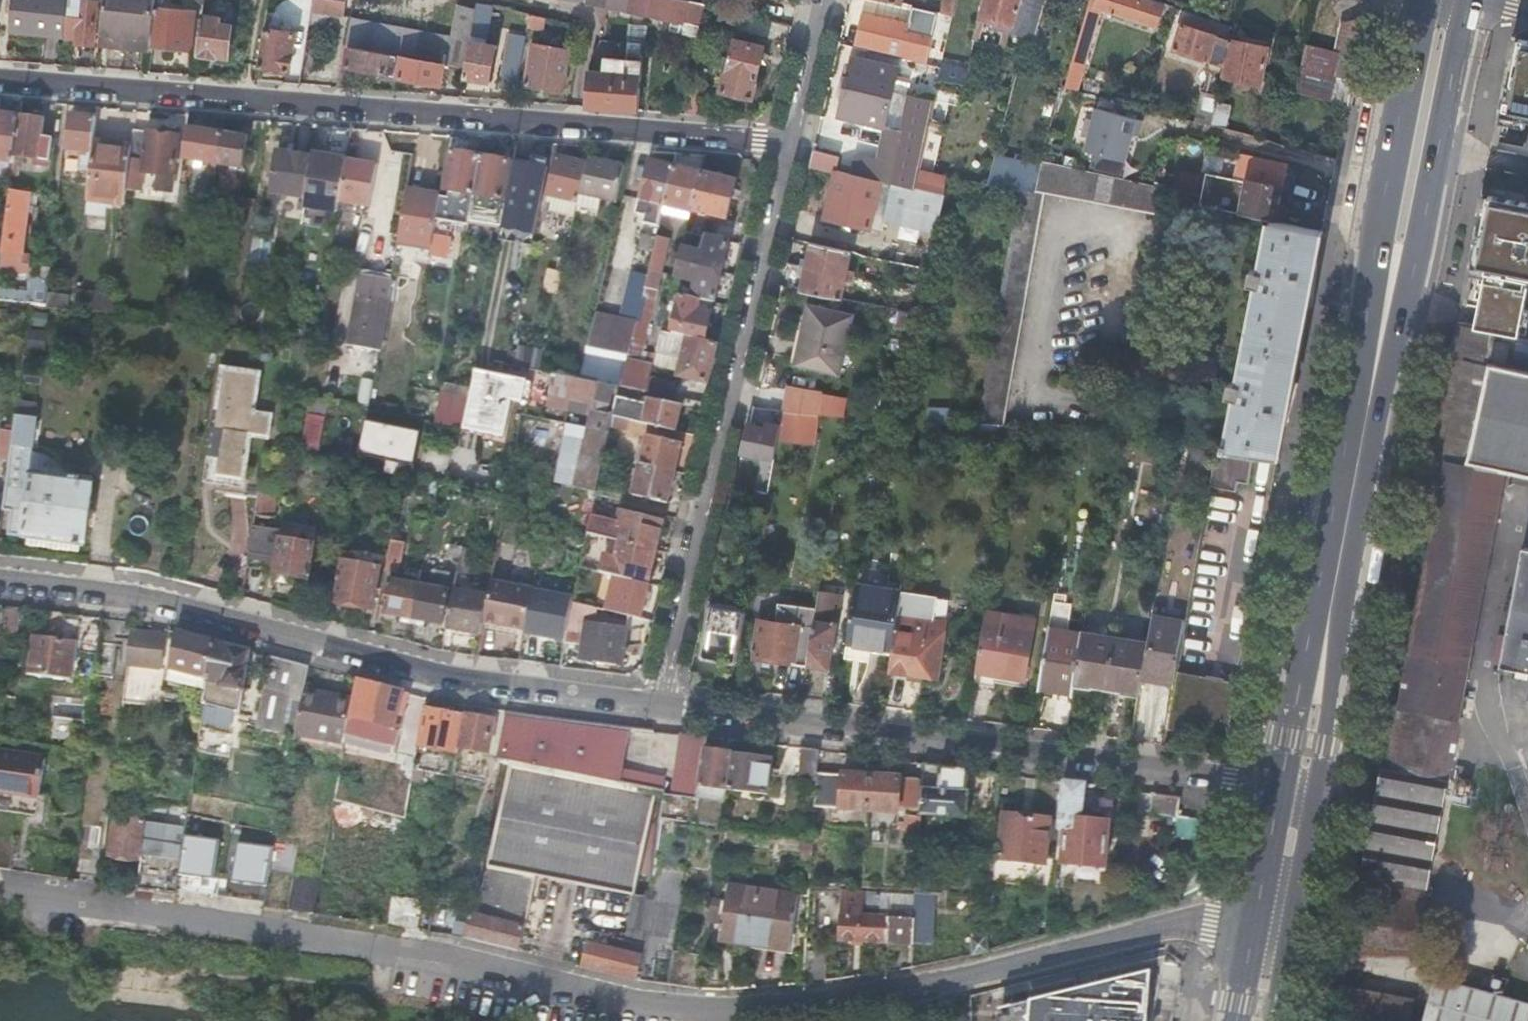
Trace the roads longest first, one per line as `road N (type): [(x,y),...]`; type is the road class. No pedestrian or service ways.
road 1 (primary): [(1310,794),(1478,4)]
road 2 (primary): [(1424,0),(1273,788)]
road 3 (residential): [(0,83),(796,144)]
road 4 (residential): [(664,704),(516,686),(153,604),(0,584)]
road 5 (residential): [(1273,788),(664,704)]
road 6 (residential): [(647,1012),(895,997),(1185,924),(1247,925)]
road 7 (residential): [(796,144),(664,704)]
road 8 (residential): [(438,969),(0,897)]
road 9 (residential): [(438,969),(647,1012)]
road 10 (residential): [(796,144),(825,0)]
road 11 (primary): [(1288,932),(1310,794)]
road 12 (primary): [(1273,788),(1247,925)]

